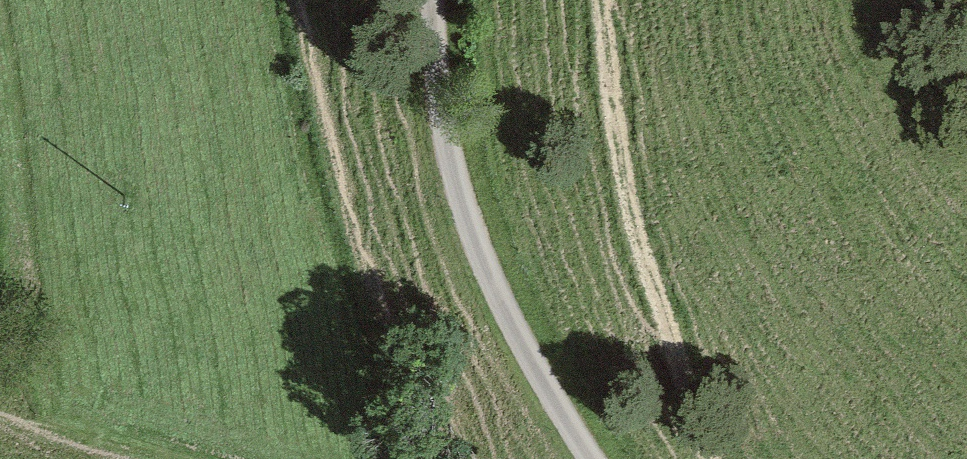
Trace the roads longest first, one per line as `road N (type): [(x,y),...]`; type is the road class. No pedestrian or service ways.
road 1 (unclassified): [(430,0),(441,113),(469,226),(533,362),(591,458)]
road 2 (track): [(722,458),(637,235),(612,104),(605,0)]
road 3 (track): [(29,250),(0,66)]

